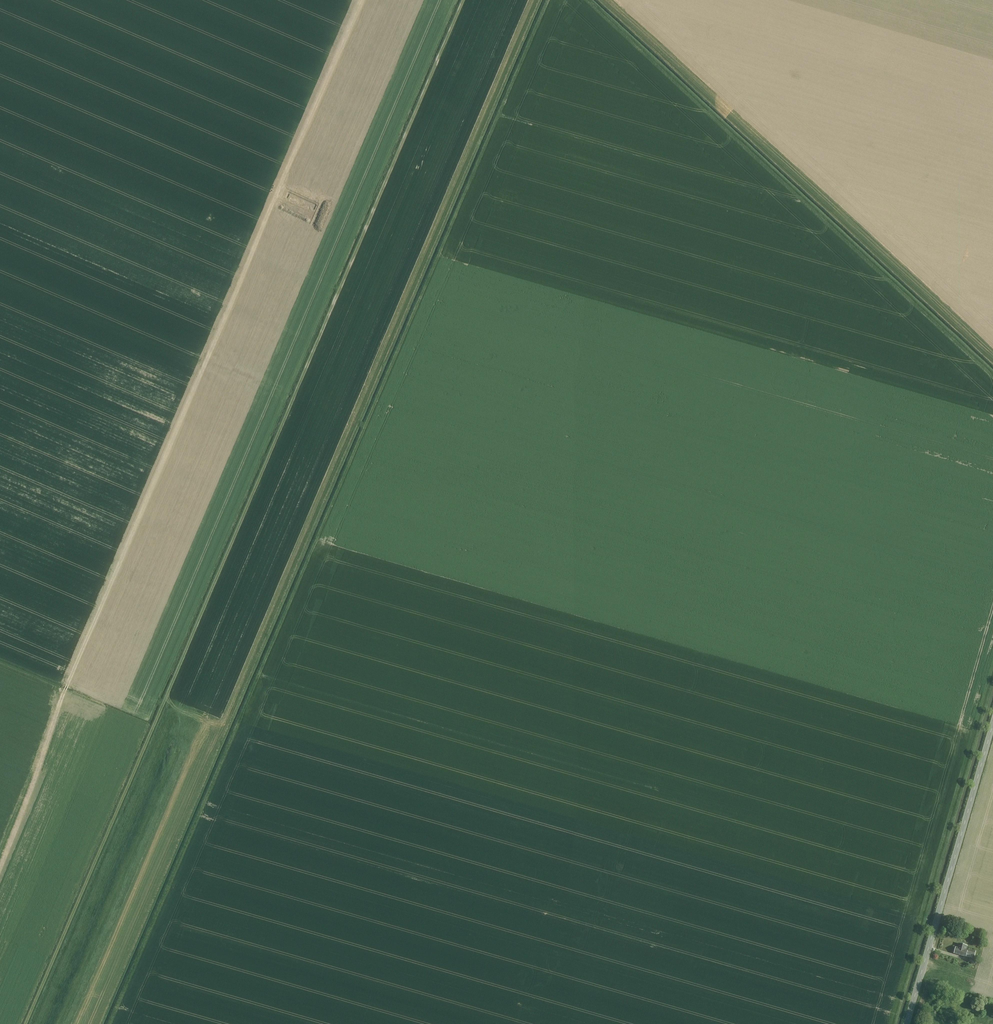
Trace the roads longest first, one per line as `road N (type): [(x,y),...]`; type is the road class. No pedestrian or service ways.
road 1 (track): [(466,0),(27,1023)]
road 2 (tertiary): [(907,1023),(992,726)]

